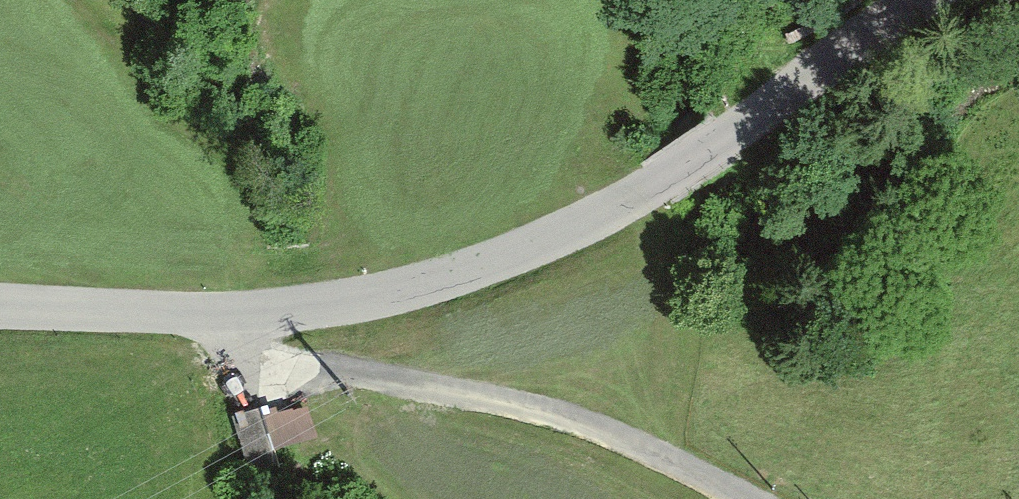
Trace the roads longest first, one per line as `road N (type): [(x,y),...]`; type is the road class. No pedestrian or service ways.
road 1 (tertiary): [(0,305),(275,313),(496,264),(581,229),(921,0)]
road 2 (track): [(210,316),(298,351),(472,382),(601,415),(770,498)]

